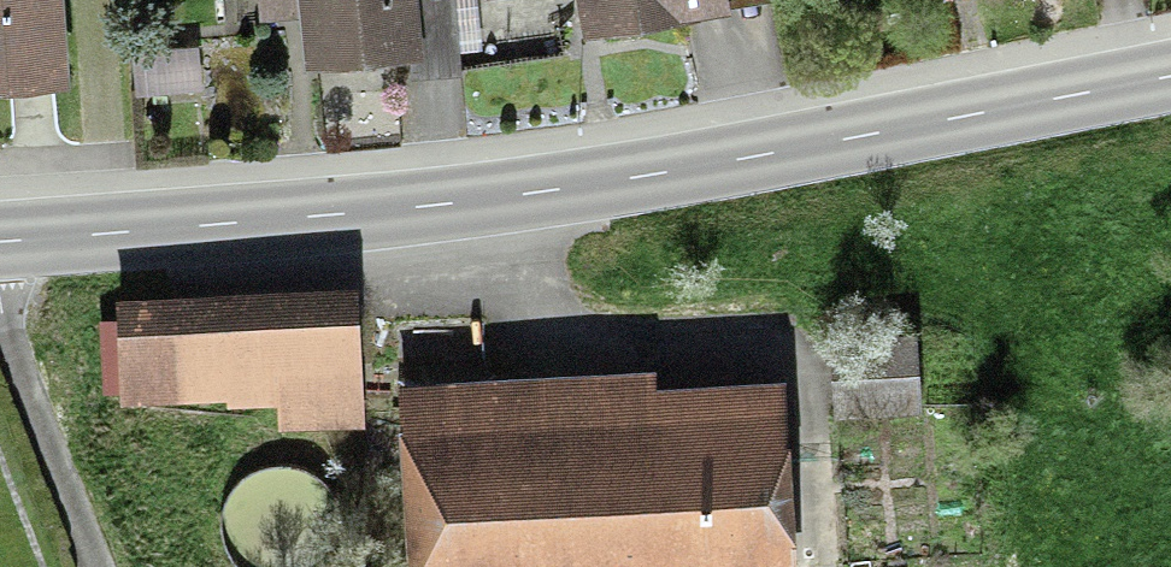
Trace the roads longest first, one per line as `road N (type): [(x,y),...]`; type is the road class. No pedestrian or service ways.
road 1 (secondary): [(0,242),(593,185),(1170,79)]
road 2 (track): [(812,396),(812,566)]

